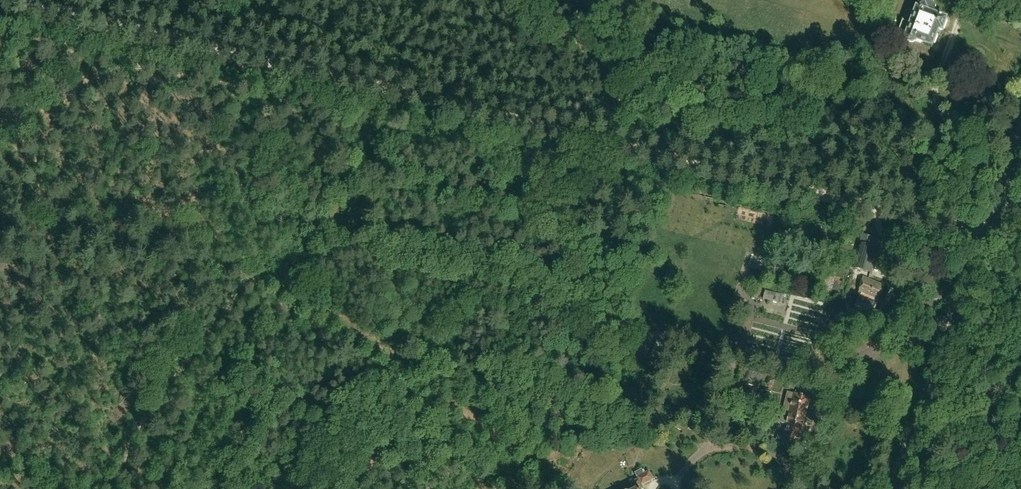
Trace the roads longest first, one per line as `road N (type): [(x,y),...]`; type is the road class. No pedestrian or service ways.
road 1 (track): [(27,0),(990,230)]
road 2 (secondary): [(896,488),(997,212)]

